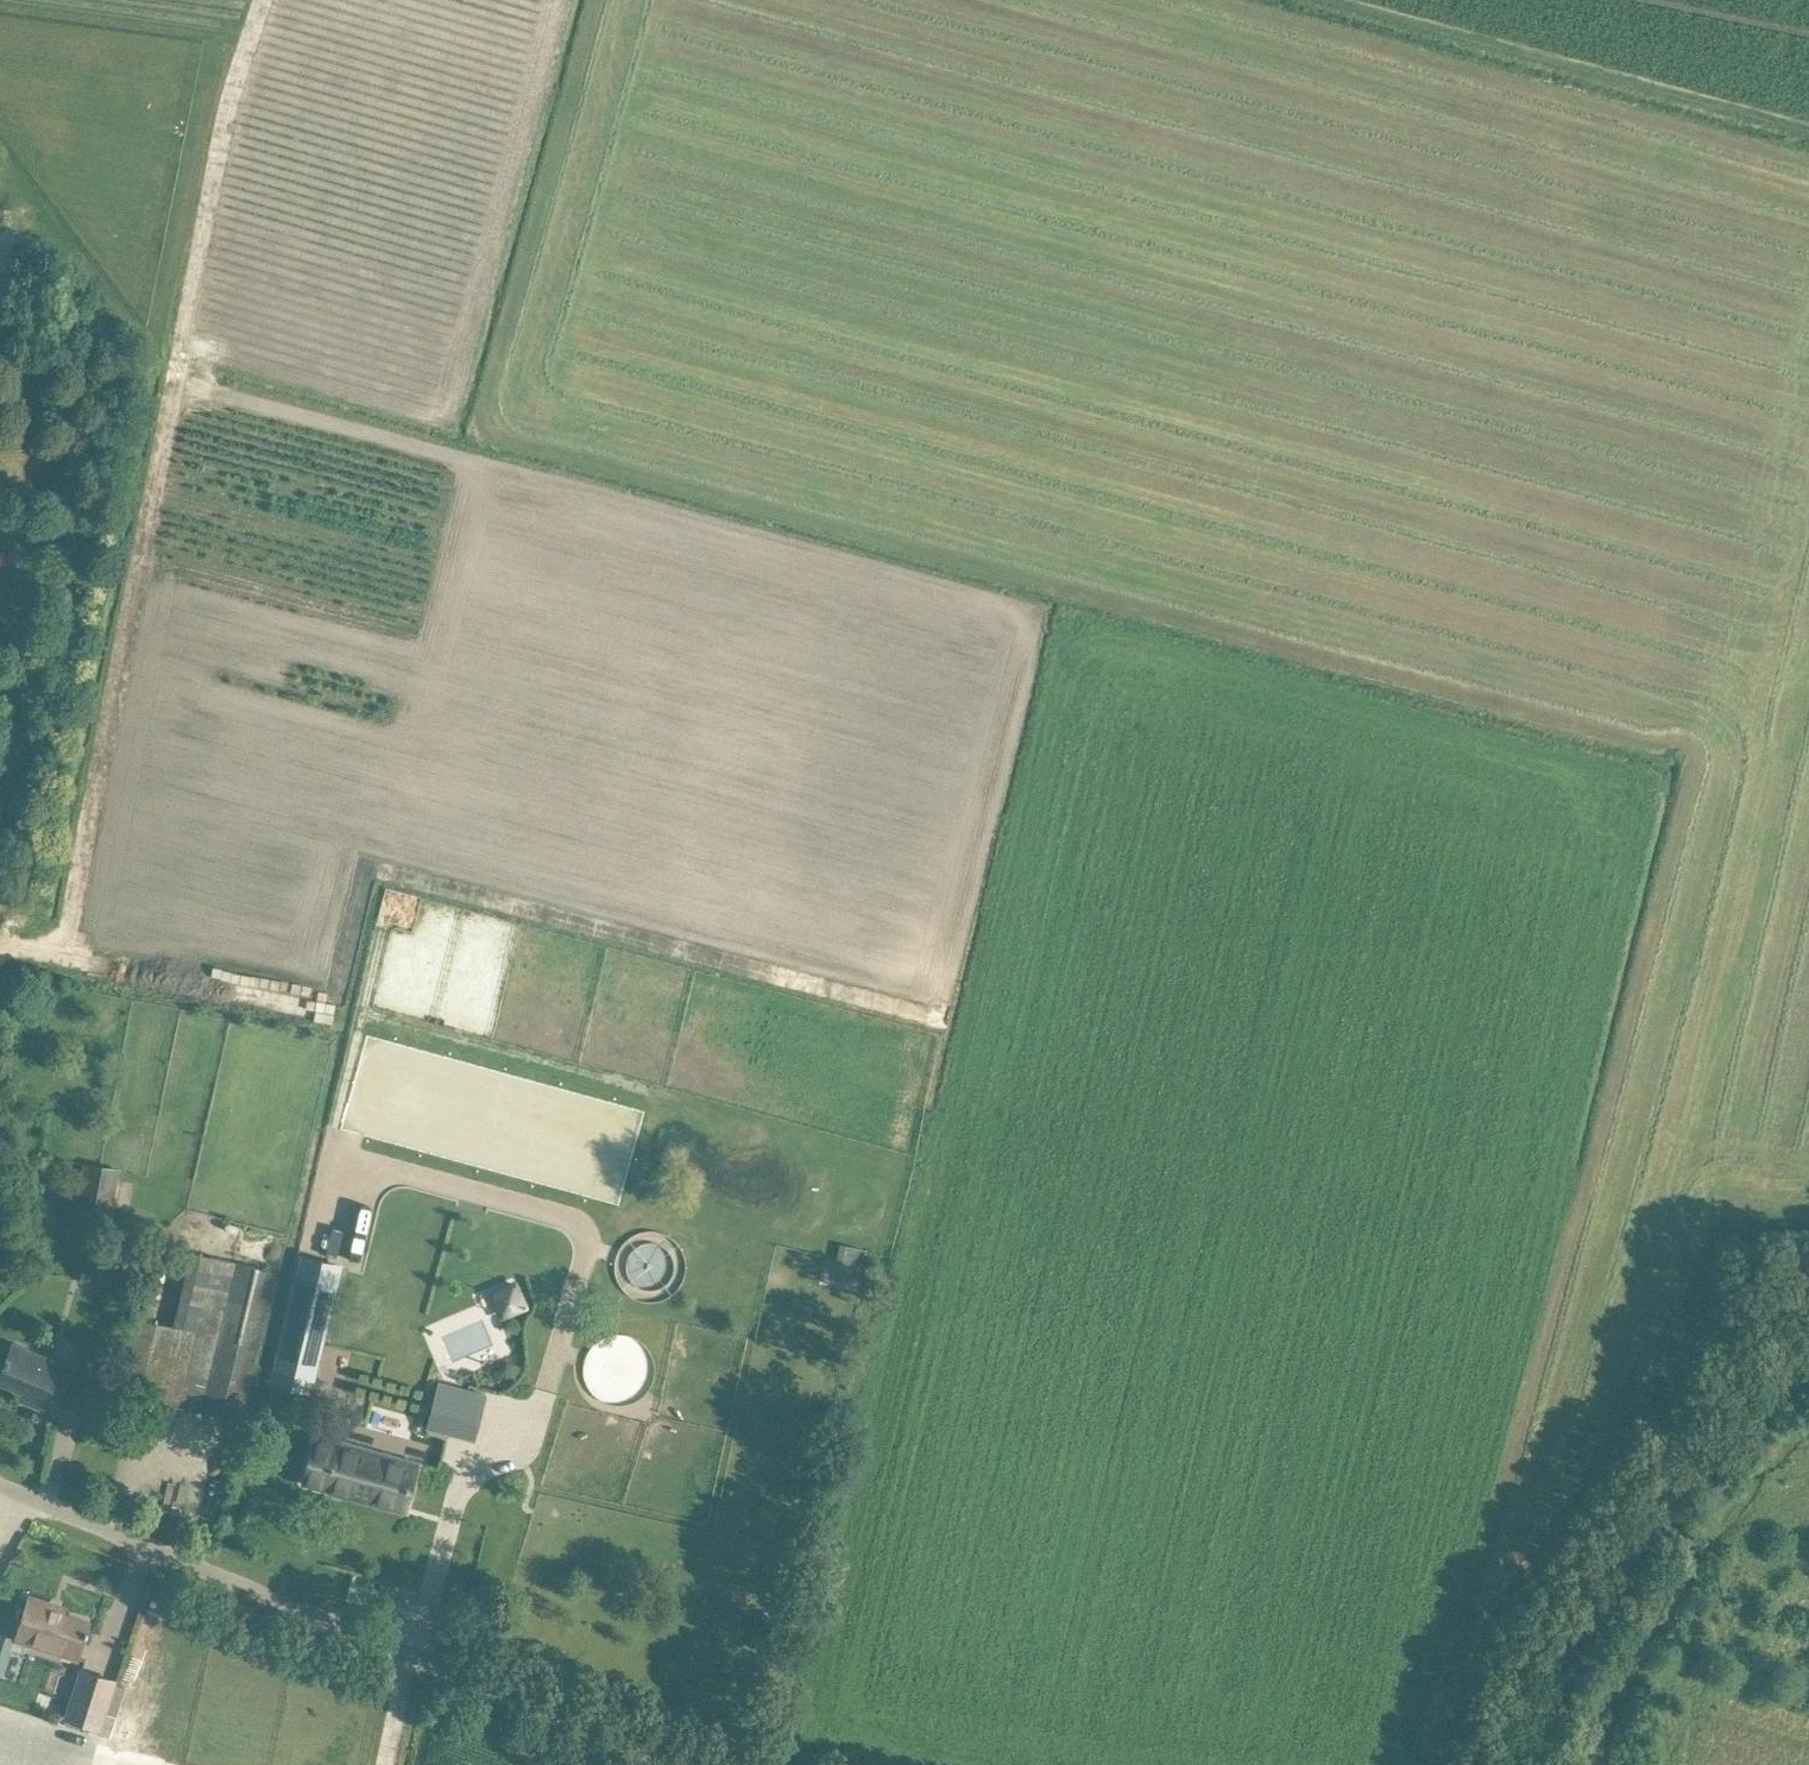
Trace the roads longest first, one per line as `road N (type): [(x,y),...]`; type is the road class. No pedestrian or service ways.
road 1 (unclassified): [(712,1764),(0,1478)]

